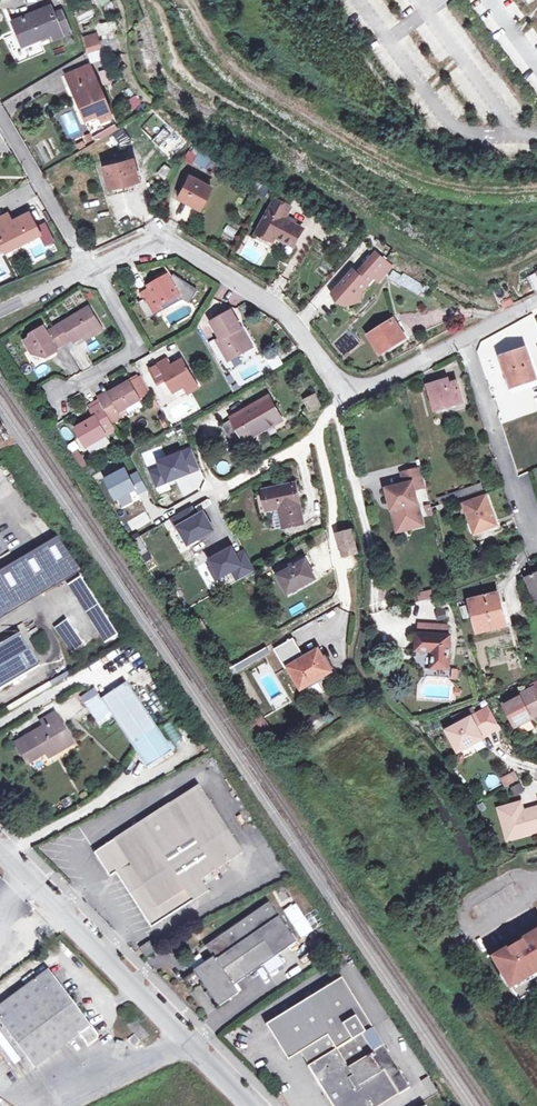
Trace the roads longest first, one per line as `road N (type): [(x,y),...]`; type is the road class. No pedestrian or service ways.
road 1 (unclassified): [(257,1105),(0,845)]
road 2 (residential): [(86,267),(138,246),(171,245),(279,311),(343,391)]
road 3 (residential): [(334,406),(380,607)]
road 4 (residential): [(463,342),(527,522),(536,530)]
road 5 (residential): [(86,267),(141,346),(64,390)]
road 6 (residential): [(323,430),(351,607)]
road 7 (residential): [(86,267),(0,120)]
road 8 (unclassified): [(536,890),(487,921),(469,923),(467,906),(476,899),(509,879),(530,883)]
road 9 (residential): [(343,391),(463,342)]
road 10 (residential): [(323,430),(217,489)]

